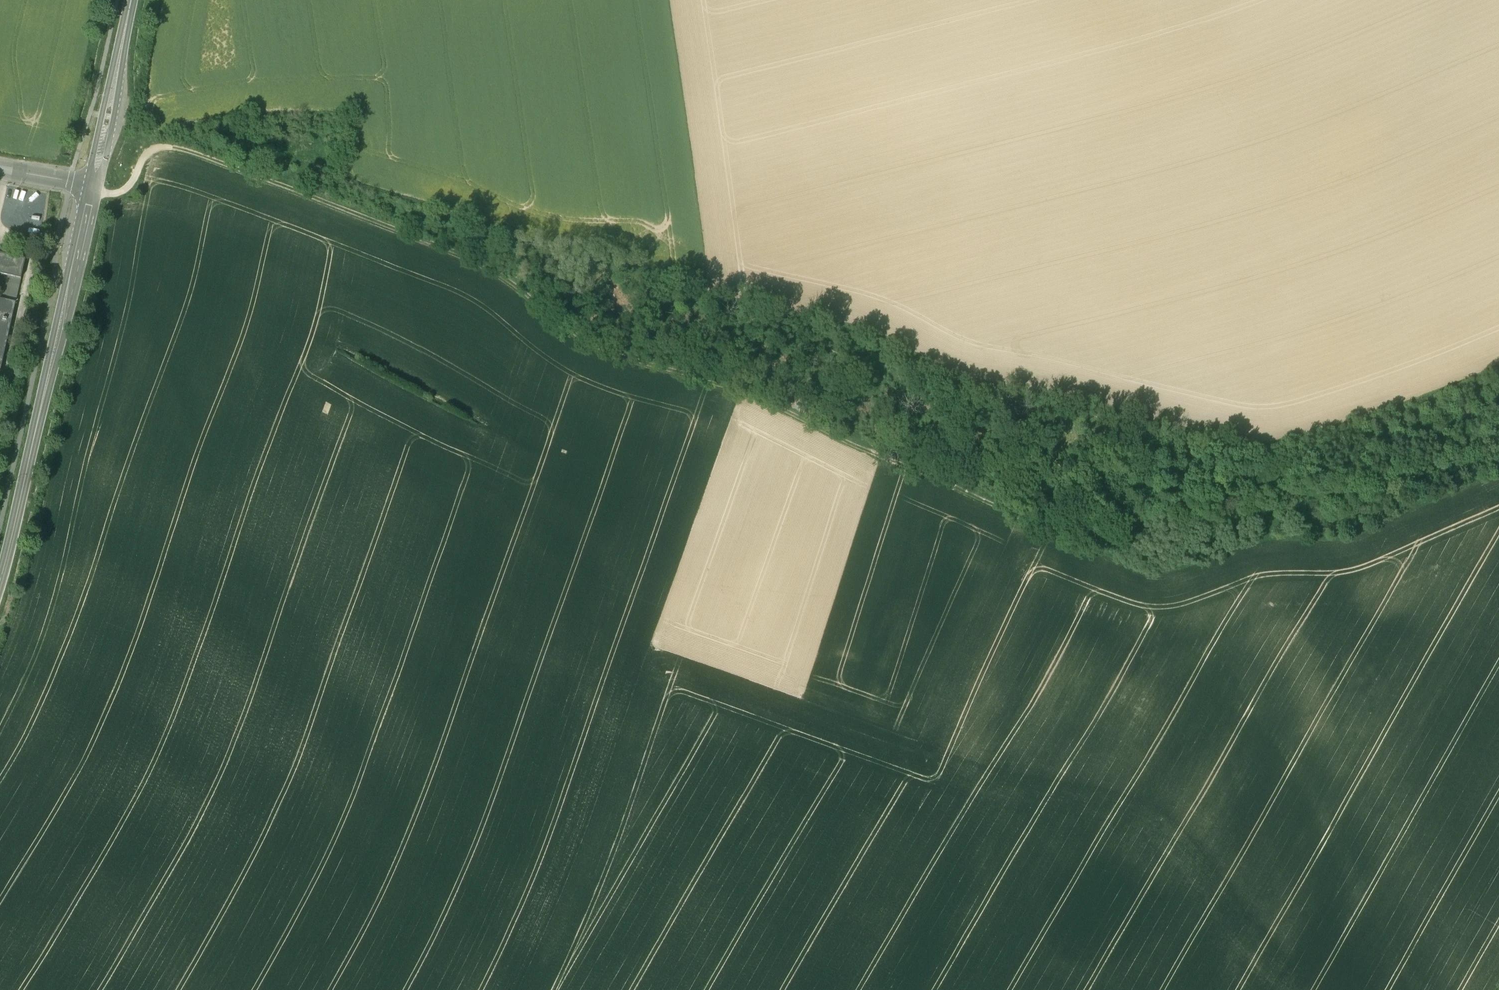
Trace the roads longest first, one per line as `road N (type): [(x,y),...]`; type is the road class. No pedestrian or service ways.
road 1 (track): [(92,190),(123,191),(156,148),(232,163),(466,257),(586,336),(656,364),(733,380),(1105,558)]
road 2 (secondary): [(0,579),(92,190)]
road 3 (secondary): [(92,190),(132,0)]

